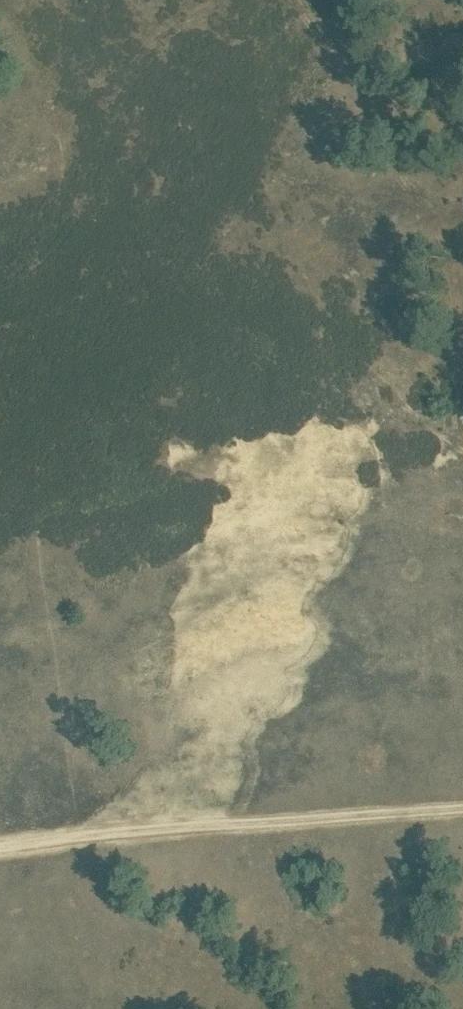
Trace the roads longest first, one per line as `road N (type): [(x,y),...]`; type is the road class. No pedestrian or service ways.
road 1 (track): [(462,809),(0,847)]

